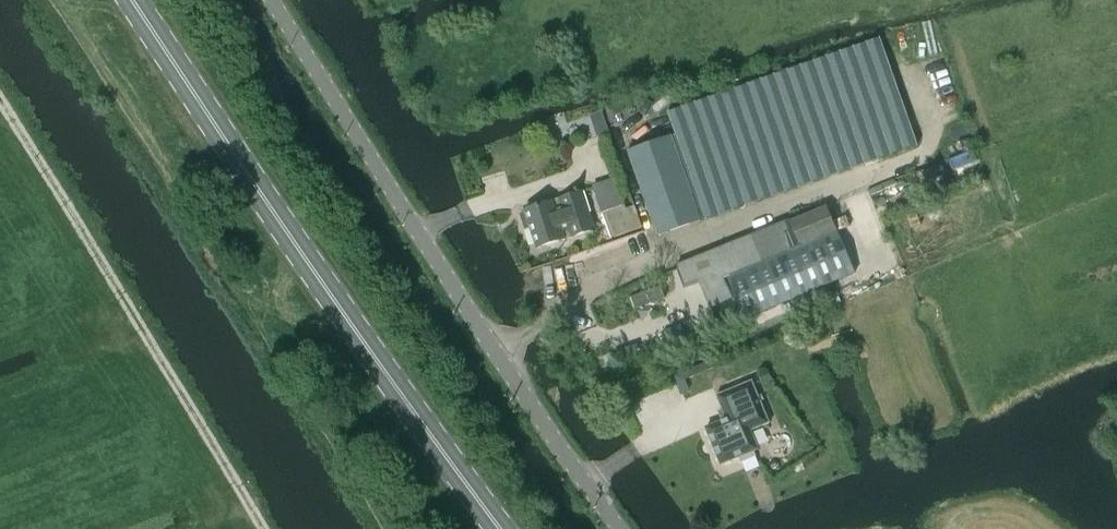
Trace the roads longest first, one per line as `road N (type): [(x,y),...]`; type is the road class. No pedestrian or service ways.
road 1 (primary): [(496,528),(411,421),(134,0)]
road 2 (unclassified): [(268,0),(542,427),(620,528)]
road 3 (track): [(261,528),(0,104)]

